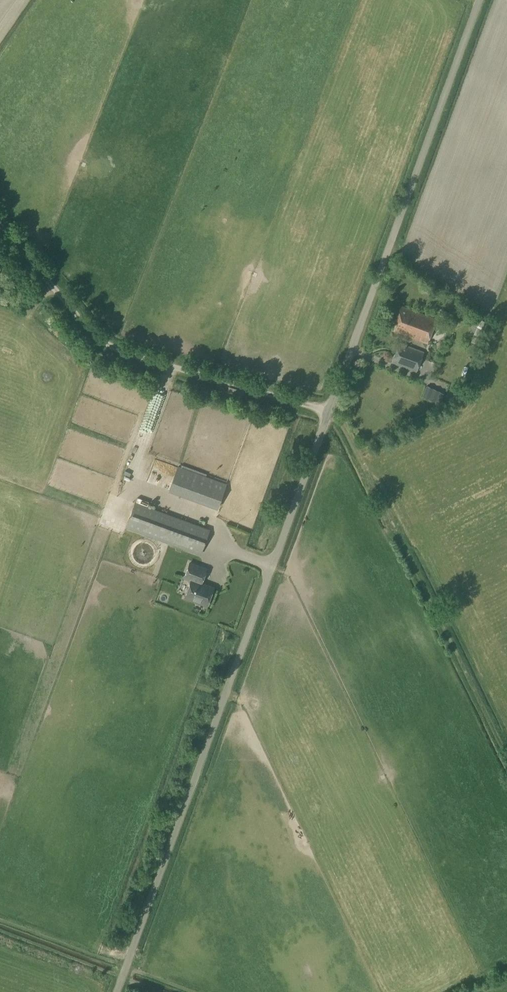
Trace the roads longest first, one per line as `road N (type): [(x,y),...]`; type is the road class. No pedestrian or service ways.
road 1 (unclassified): [(119,991),(482,0)]
road 2 (track): [(329,413),(113,350),(0,218)]
road 3 (track): [(329,413),(506,760)]

